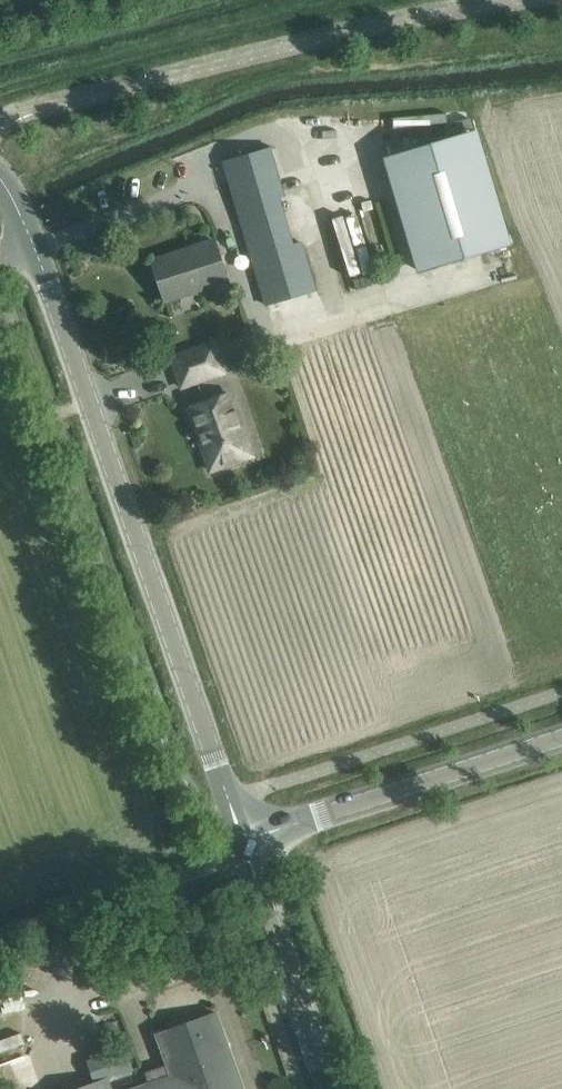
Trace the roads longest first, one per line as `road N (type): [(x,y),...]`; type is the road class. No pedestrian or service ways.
road 1 (unclassified): [(244,841),(32,249)]
road 2 (unclassified): [(244,841),(561,738)]
road 3 (unclassified): [(244,841),(221,861),(0,933)]
road 4 (unclassified): [(331,1088),(244,841)]

